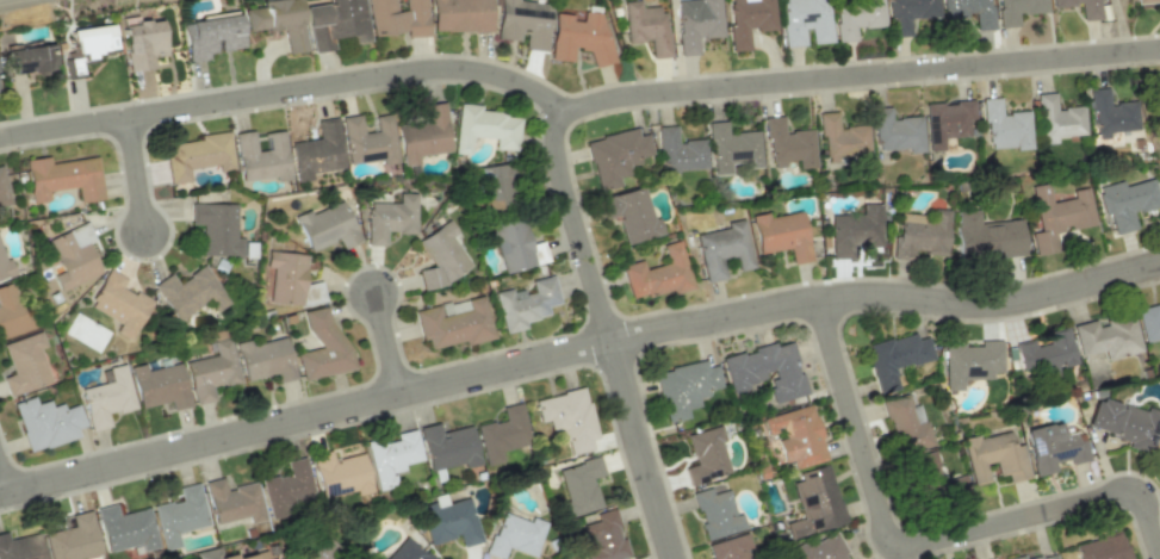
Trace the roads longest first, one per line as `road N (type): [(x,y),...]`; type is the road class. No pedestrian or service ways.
road 1 (residential): [(1159,265),(993,304),(814,298),(0,496)]
road 2 (residential): [(1159,48),(618,98),(567,117),(559,129),(563,168),(676,558)]
road 3 (residential): [(572,112),(513,79),(432,68),(0,137)]
road 4 (residential): [(814,298),(894,551),(1141,490),(1159,553)]

